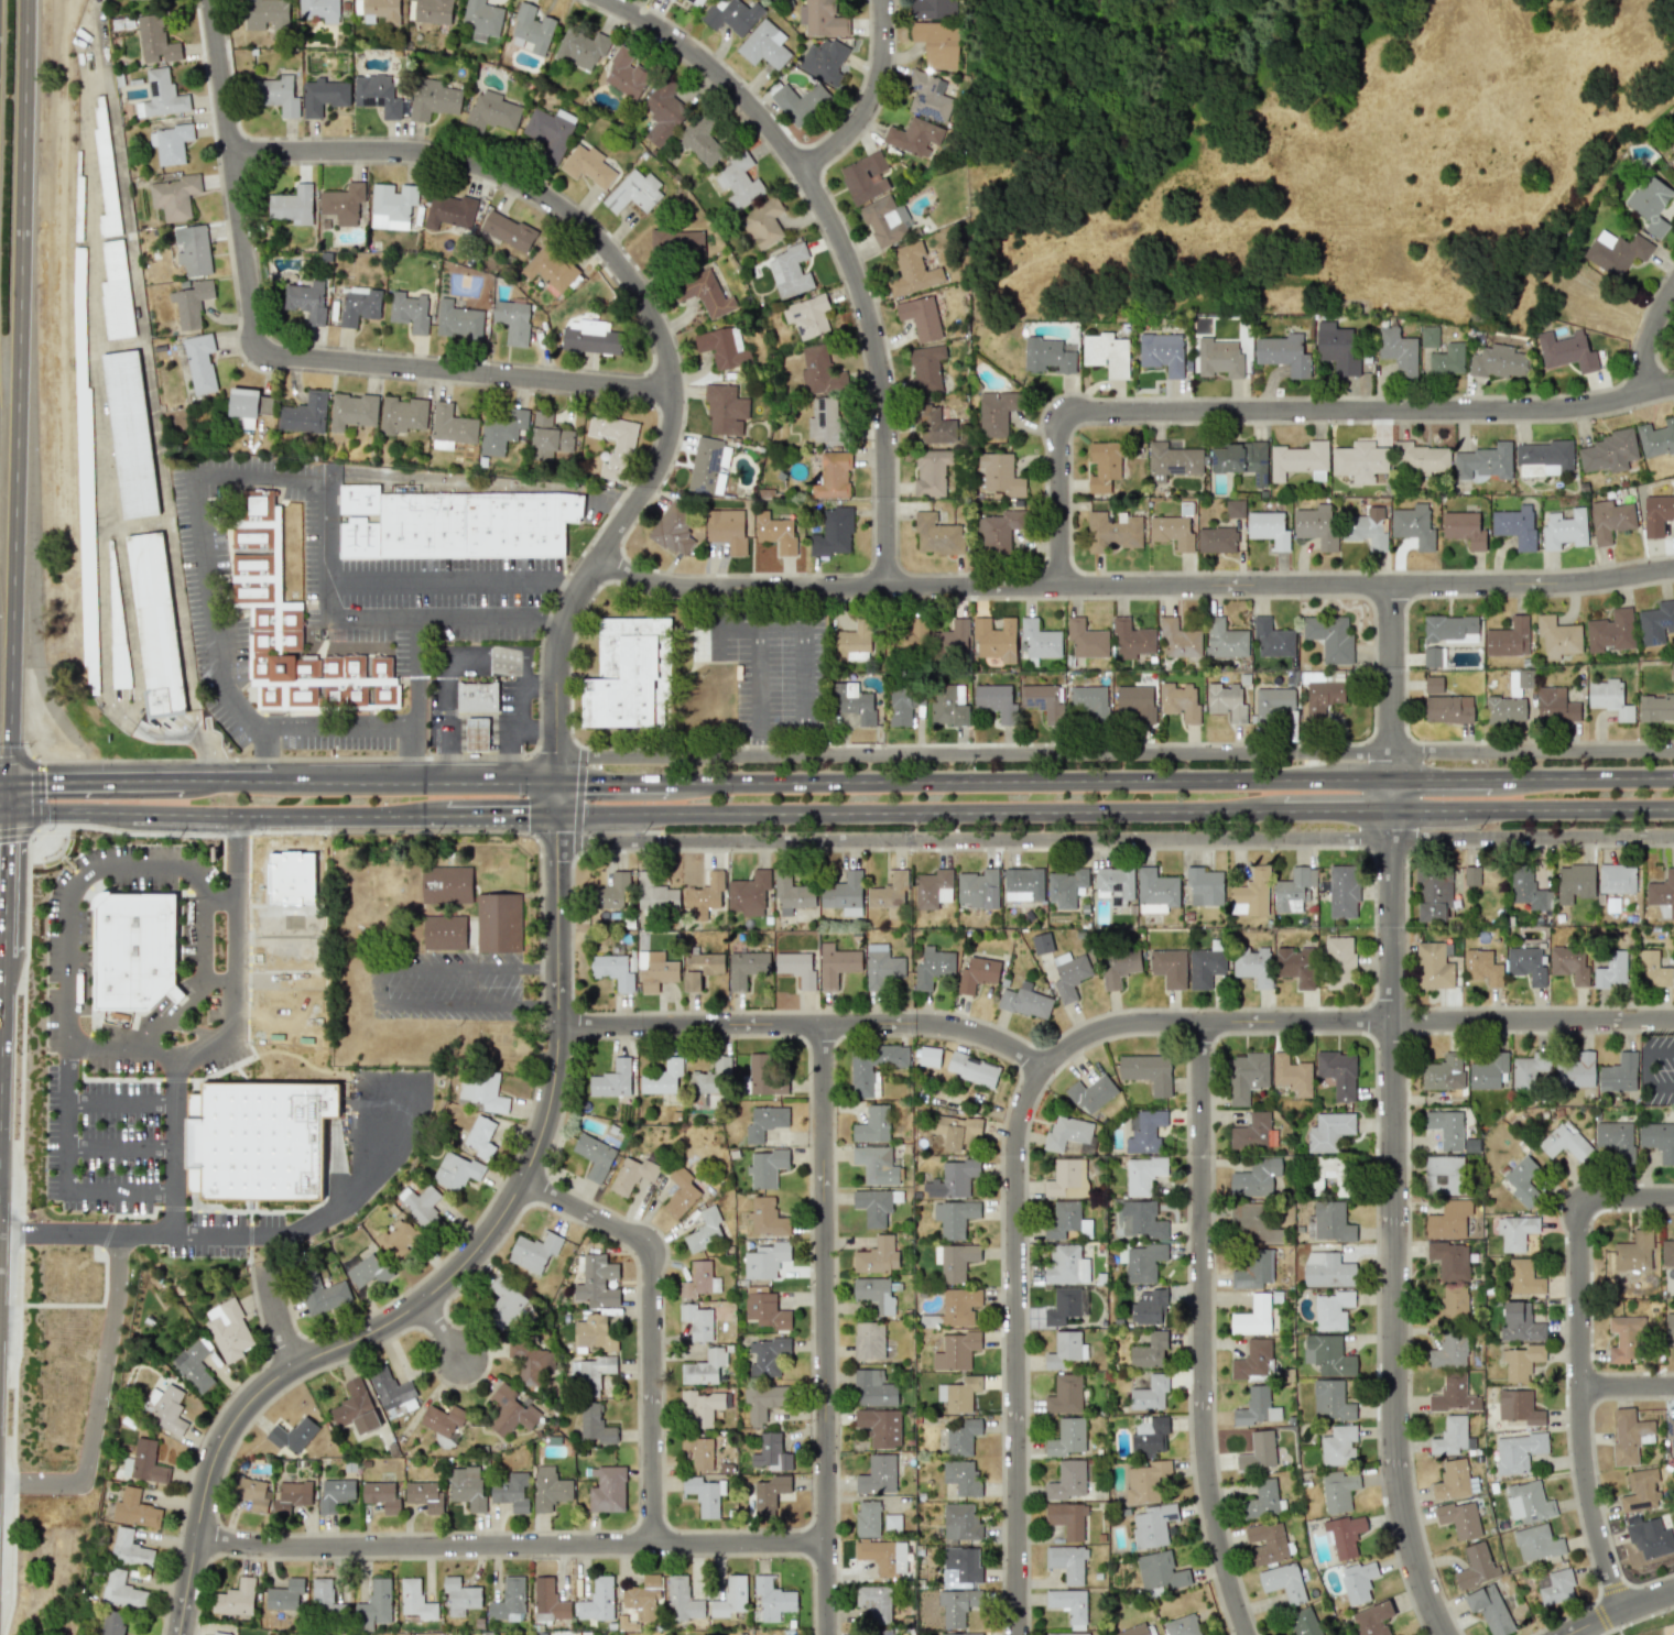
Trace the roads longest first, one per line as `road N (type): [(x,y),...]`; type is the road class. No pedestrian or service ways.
road 1 (residential): [(1013,1634),(1012,1142),(1022,1098),(1054,1054),(1093,1029),(1132,1021),(1673,1017)]
road 2 (residential): [(1673,752),(561,759)]
road 3 (residential): [(562,836),(1673,836)]
road 4 (residential): [(601,558),(642,579),(688,589),(1547,585),(1673,569)]
road 5 (residential): [(232,154),(399,152),(496,172),(589,229),(653,313),(674,366),(676,415),(659,469),(579,593),(564,632),(561,782)]
road 6 (tertiary): [(561,813),(563,1027),(526,1167),(487,1232),(441,1282),(362,1334),(273,1376),(240,1409),(211,1458),(179,1634)]
road 7 (residential): [(1393,809),(1398,1458),(1411,1545),(1445,1634)]
road 8 (primary): [(7,784),(25,0)]
road 9 (residential): [(677,391),(259,356),(211,0)]
road 10 (primary): [(1393,775),(666,781)]
road 11 (primary): [(561,813),(1279,809)]
road 12 (residential): [(613,0),(692,48),(763,115),(806,170),(851,255),(885,373),(889,587)]
road 13 (residential): [(196,1537),(293,1547),(828,1541)]
road 14 (residential): [(1056,415),(1554,411),(1673,387)]
road 15 (residential): [(1200,1020),(1206,1474),(1246,1634)]
road 16 (residential): [(820,1022),(828,1634)]
road 17 (residential): [(1673,1197),(1579,1200),(1586,1472),(1618,1611)]
road 18 (residential): [(563,1027),(917,1023),(972,1033),(1042,1067)]
road 19 (residential): [(520,1180),(652,1247),(654,1544)]
road 20 (primary): [(7,814),(443,813)]
road 21 (primary): [(561,782),(280,782)]
road 22 (primary): [(1393,809),(1673,808)]
road 23 (primary): [(0,1065),(7,814)]
road 24 (residential): [(888,0),(884,74),(871,108),(806,170)]
road 25 (residential): [(1392,586),(1393,775)]
road 26 (primary): [(189,782),(7,784)]
road 27 (primary): [(1673,773),(1492,774)]
road 28 (residential): [(1056,415),(1053,586)]

